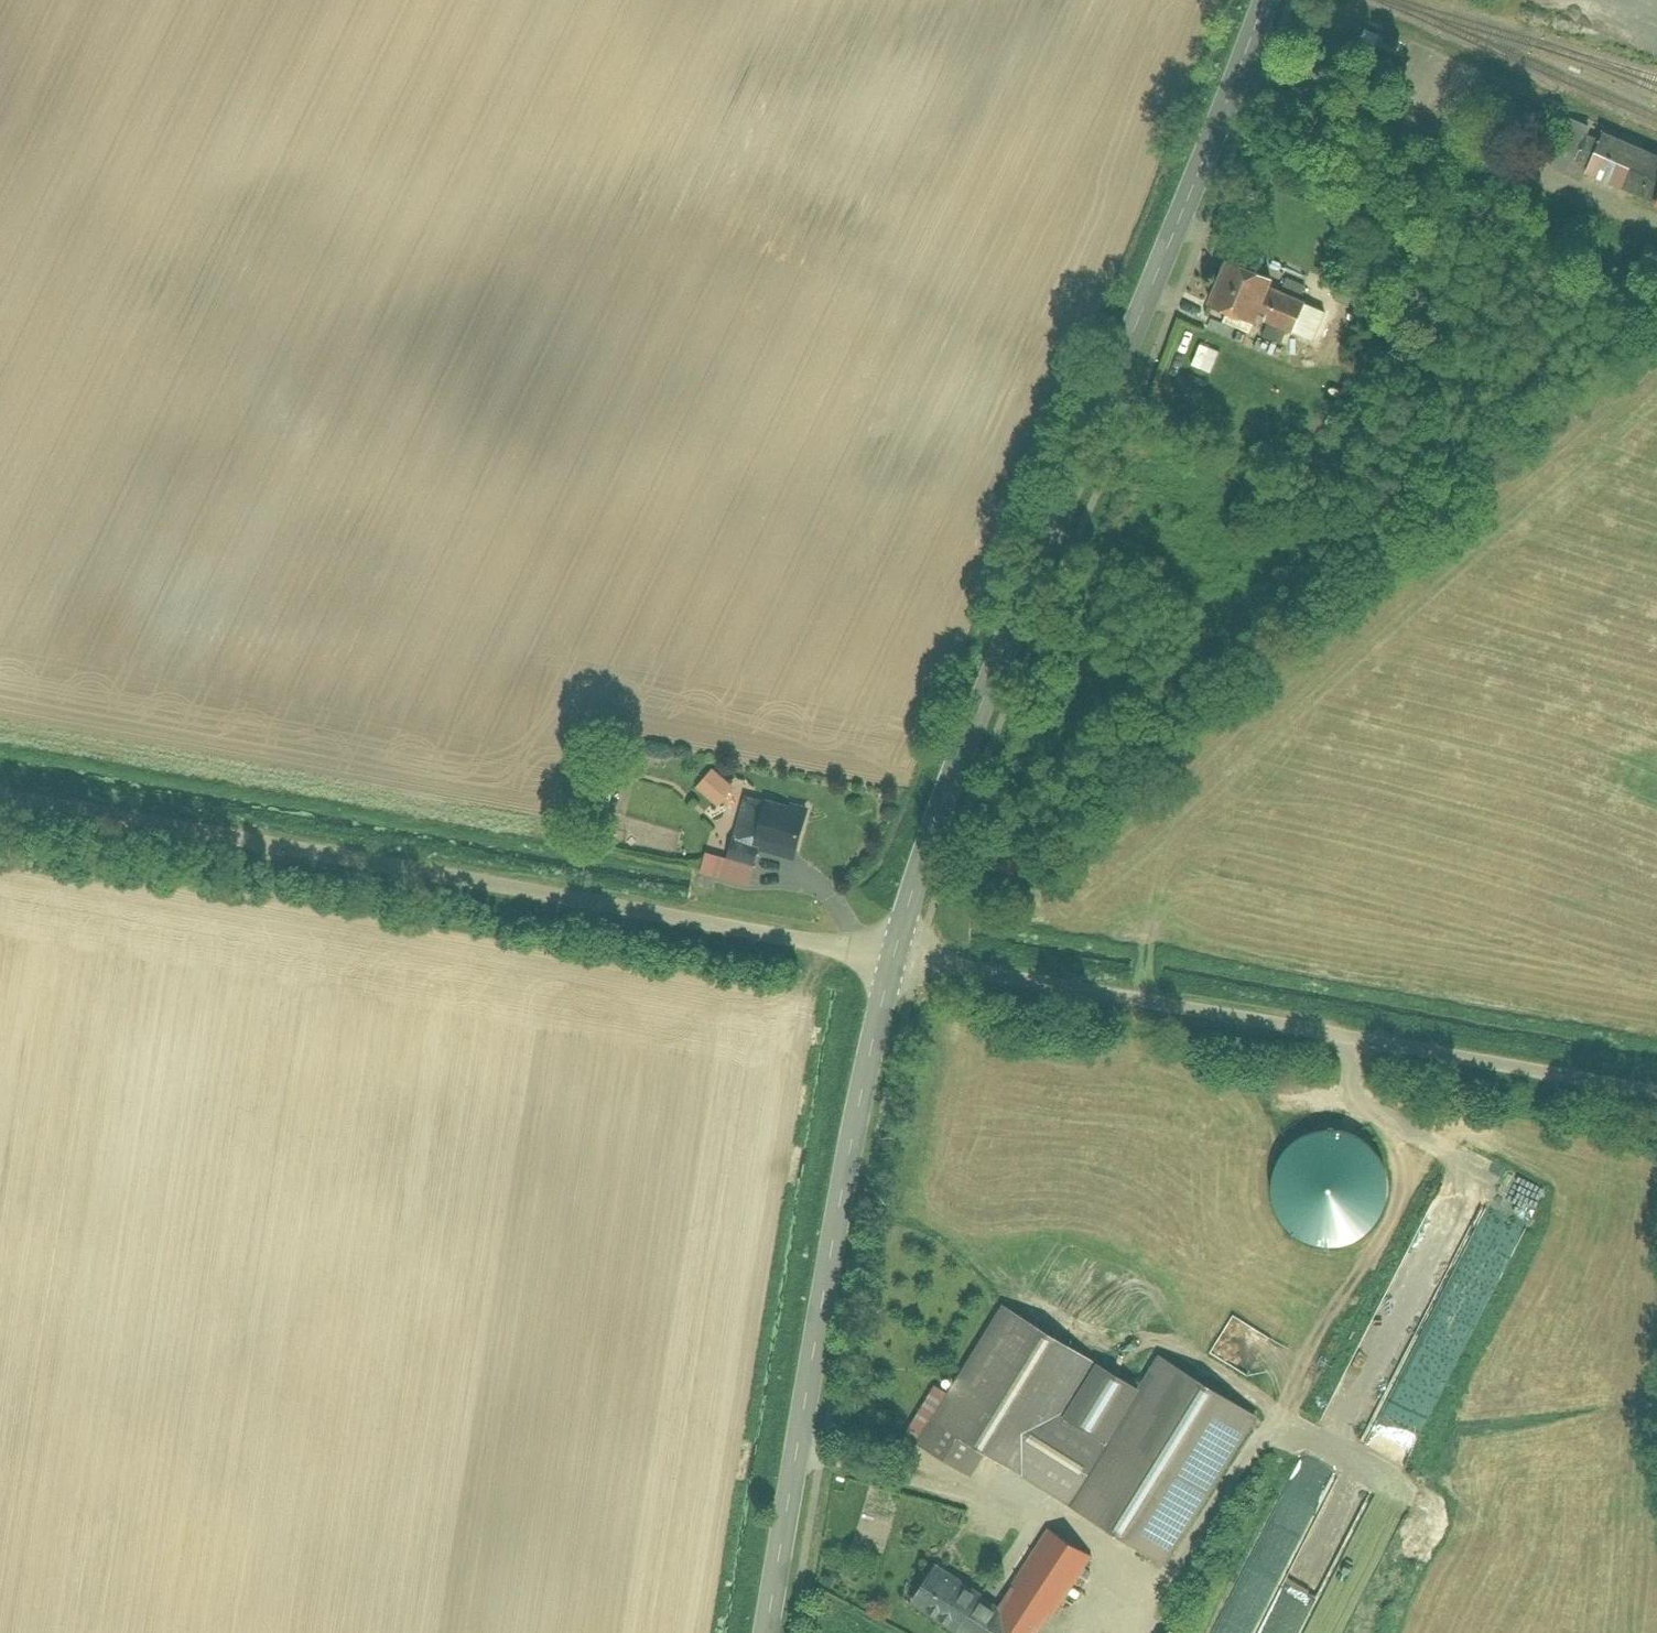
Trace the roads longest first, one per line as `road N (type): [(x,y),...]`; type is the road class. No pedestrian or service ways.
road 1 (tertiary): [(1262,0),(939,822),(894,959)]
road 2 (residential): [(894,959),(0,796)]
road 3 (unclassified): [(1656,1090),(894,959)]
road 4 (tertiary): [(894,959),(825,1302),(770,1632)]

